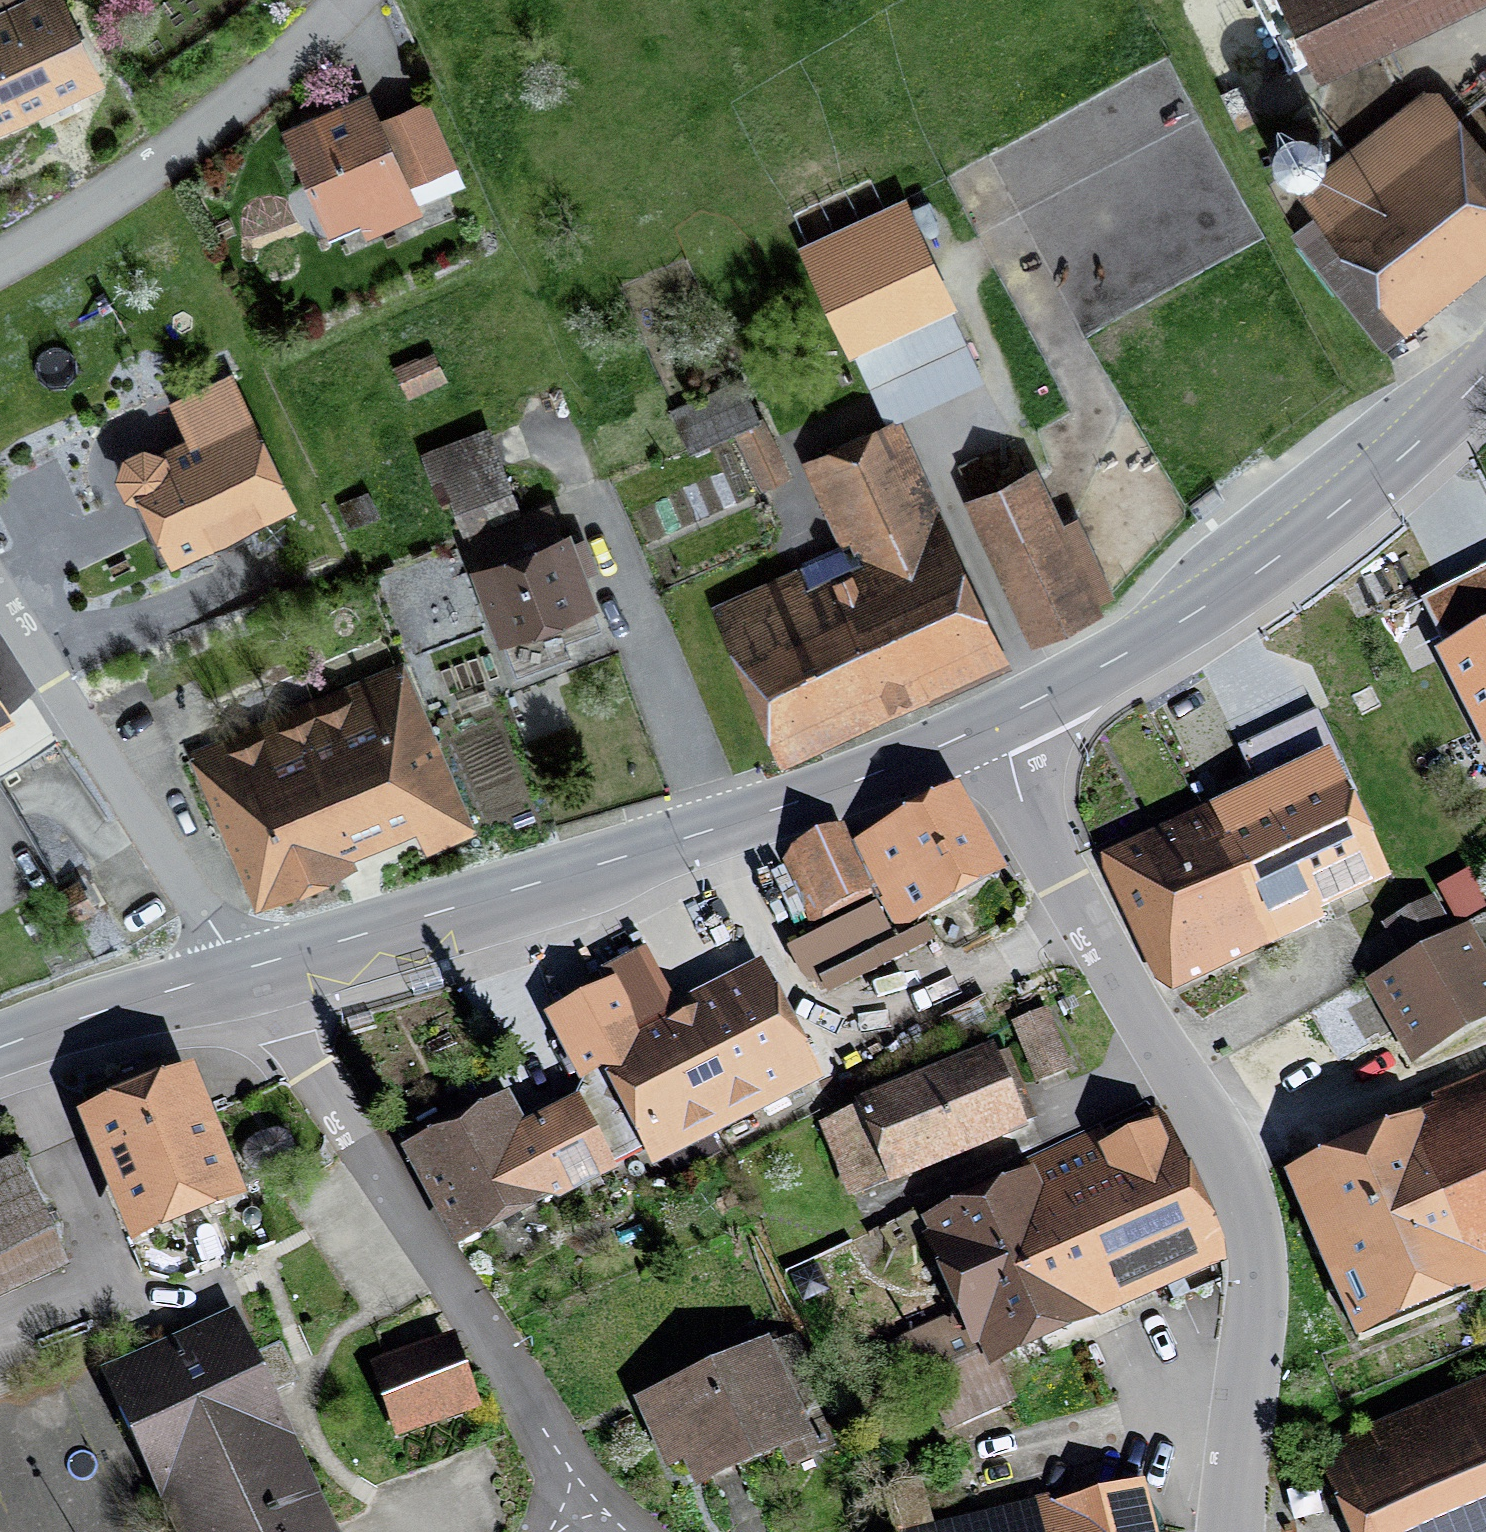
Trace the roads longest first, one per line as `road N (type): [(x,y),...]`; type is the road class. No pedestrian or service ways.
road 1 (tertiary): [(993,723),(1094,942),(1237,1182),(1252,1234),(1256,1288),(1230,1531)]
road 2 (tertiary): [(259,965),(799,801),(993,723)]
road 3 (residential): [(259,965),(292,1047),(582,1491)]
road 4 (tertiary): [(993,723),(1254,574),(1411,449),(1485,374)]
road 5 (residential): [(236,972),(0,601)]
road 6 (residential): [(346,0),(256,88),(180,146),(0,261)]
road 7 (tertiary): [(0,1047),(236,972)]

